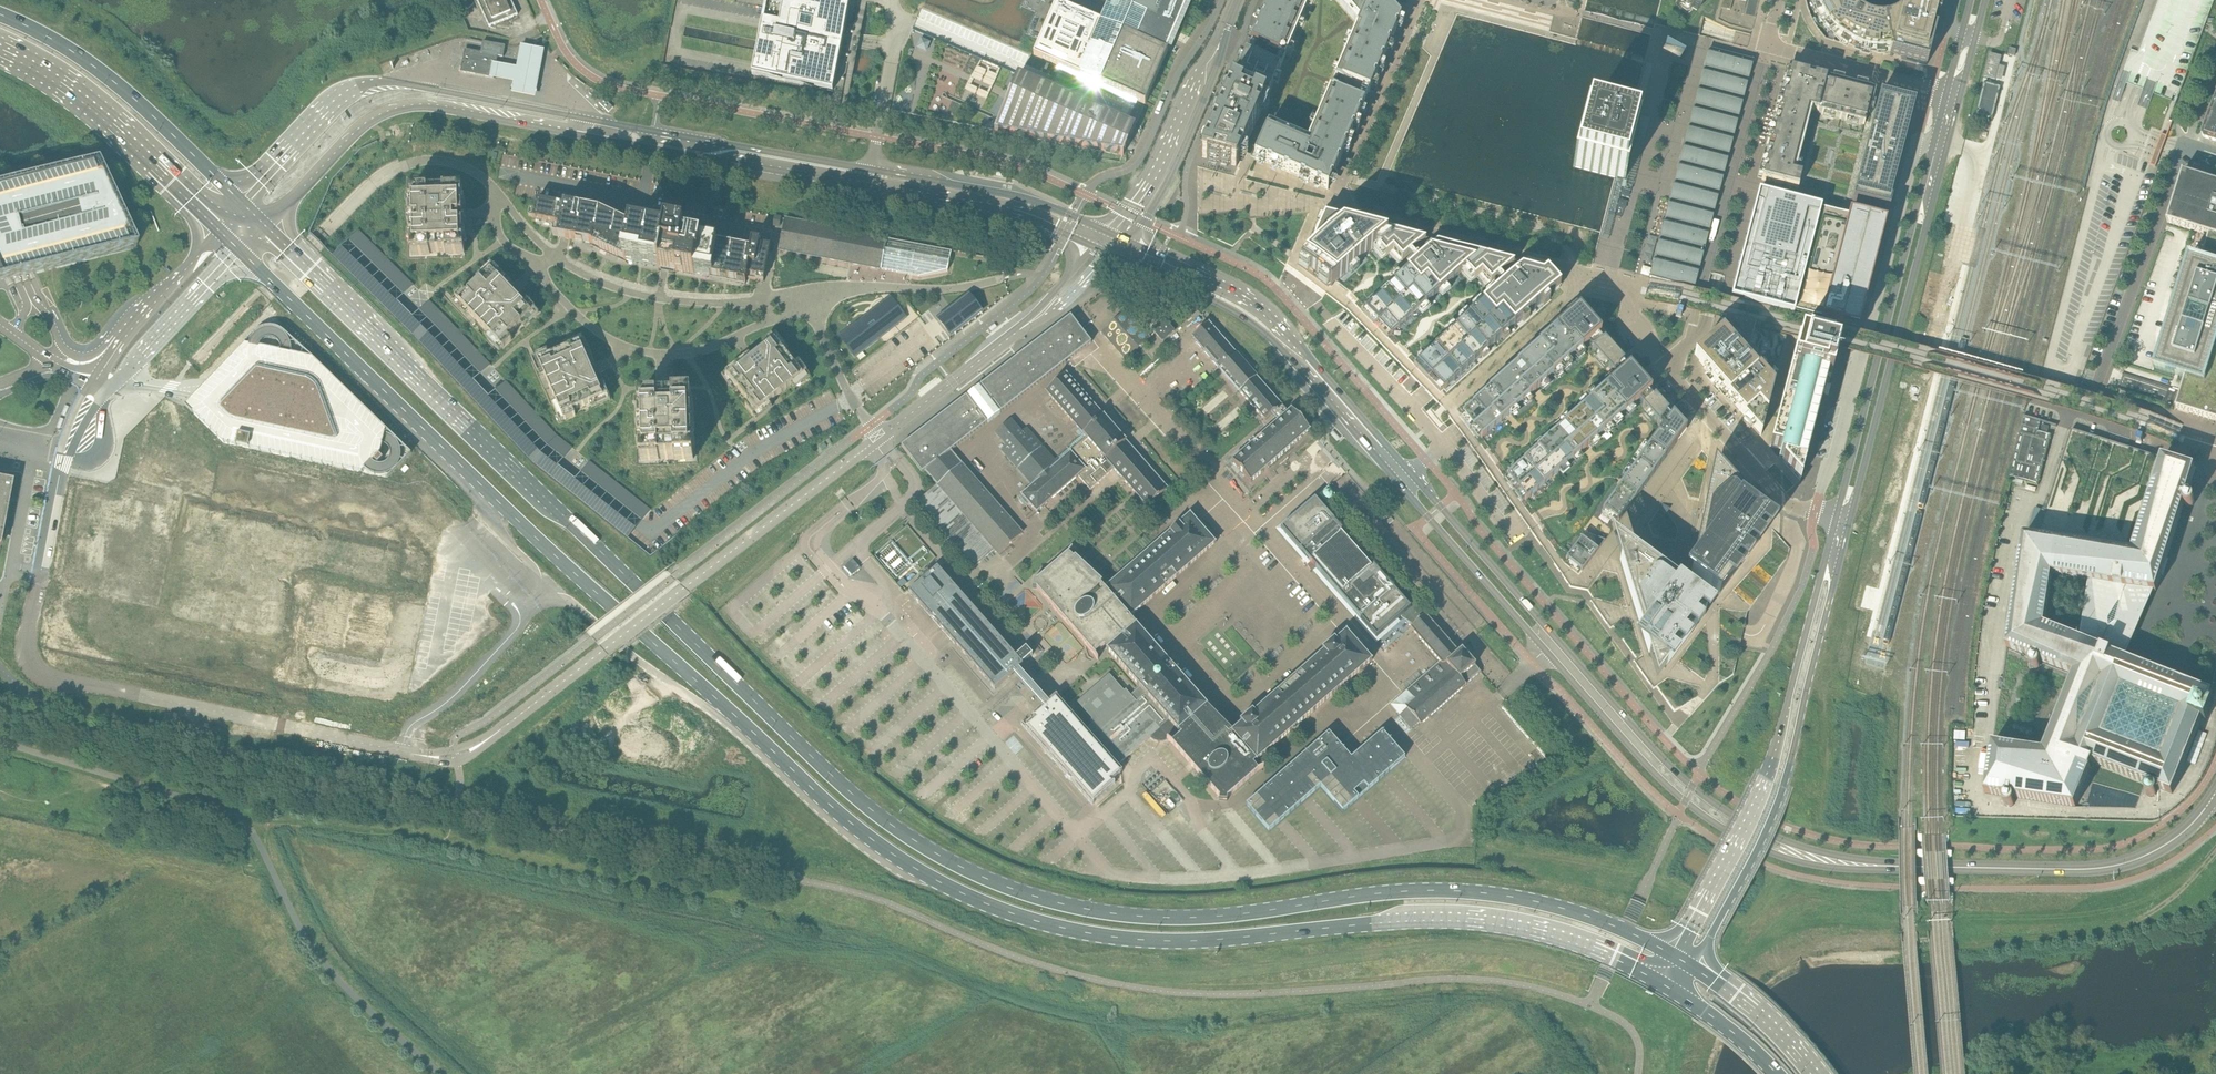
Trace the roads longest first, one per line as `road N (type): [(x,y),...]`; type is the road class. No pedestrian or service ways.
road 1 (primary): [(240,249),(514,518),(823,801),(955,891),(1063,928),(1161,941),(1410,921),(1499,924),(1584,946),(1669,986)]
road 2 (primary): [(1675,955),(1576,911),(1485,892),(1402,890),(1154,916),(1059,903),(961,867),(890,826),(831,776),(266,225)]
road 3 (tertiary): [(1107,231),(1033,199),(976,186),(393,80),(351,95),(245,205)]
road 4 (tertiary): [(266,225),(361,125),(411,103),(988,207),(1094,247)]
road 5 (tertiary): [(1397,482),(1686,802),(1789,858),(1882,864)]
road 6 (tertiary): [(1882,864),(1775,837),(1693,787),(1411,471)]
road 7 (residential): [(1417,0),(1332,202),(1582,268),(1624,302),(1640,329)]
road 8 (unclassified): [(40,576),(24,653),(42,677),(414,753)]
road 9 (secondary): [(1694,967),(1783,788),(1850,520)]
road 10 (secondary): [(1836,517),(1765,779),(1675,955)]
road 11 (unclassified): [(1037,317),(685,587)]
road 12 (residential): [(1934,142),(1918,146),(1815,512)]
road 13 (secondary): [(1934,142),(1836,517)]
road 14 (secondary): [(1850,520),(1947,145)]
road 15 (tertiary): [(1411,471),(1266,311),(1127,240)]
road 16 (tertiary): [(1113,255),(1260,329),(1397,482)]
road 17 (tertiary): [(2215,794),(2172,840),(2118,864),(1882,864)]
road 18 (residential): [(1769,45),(1676,378)]
road 19 (primary): [(245,205),(100,70),(0,13)]
road 20 (residential): [(2083,416),(2186,143)]
road 21 (primary): [(0,52),(76,95),(221,231)]
road 22 (unclassified): [(487,739),(685,587)]
road 23 (track): [(2215,850),(2166,903),(2133,922),(2098,933),(2001,939)]
road 24 (track): [(1955,259),(1935,373),(1912,418),(1897,493)]
road 25 (tertiary): [(1223,32),(1151,177),(1107,231)]
road 26 (tertiary): [(1127,240),(1175,169),(1223,32)]
road 27 (residential): [(1815,512),(1780,496),(1676,378)]
road 28 (unclassified): [(221,231),(115,344),(105,382)]
road 29 (unclassified): [(105,382),(120,378),(240,249)]
road 30 (residential): [(1769,45),(1947,92)]
road 31 (residential): [(1331,320),(1441,445)]
road 32 (track): [(2038,0),(1985,156)]
road 33 (primary): [(1810,1073),(1754,1013),(1694,967)]
road 34 (primary): [(1669,986),(1776,1073)]
road 35 (residential): [(1441,445),(1508,530),(1524,524)]

